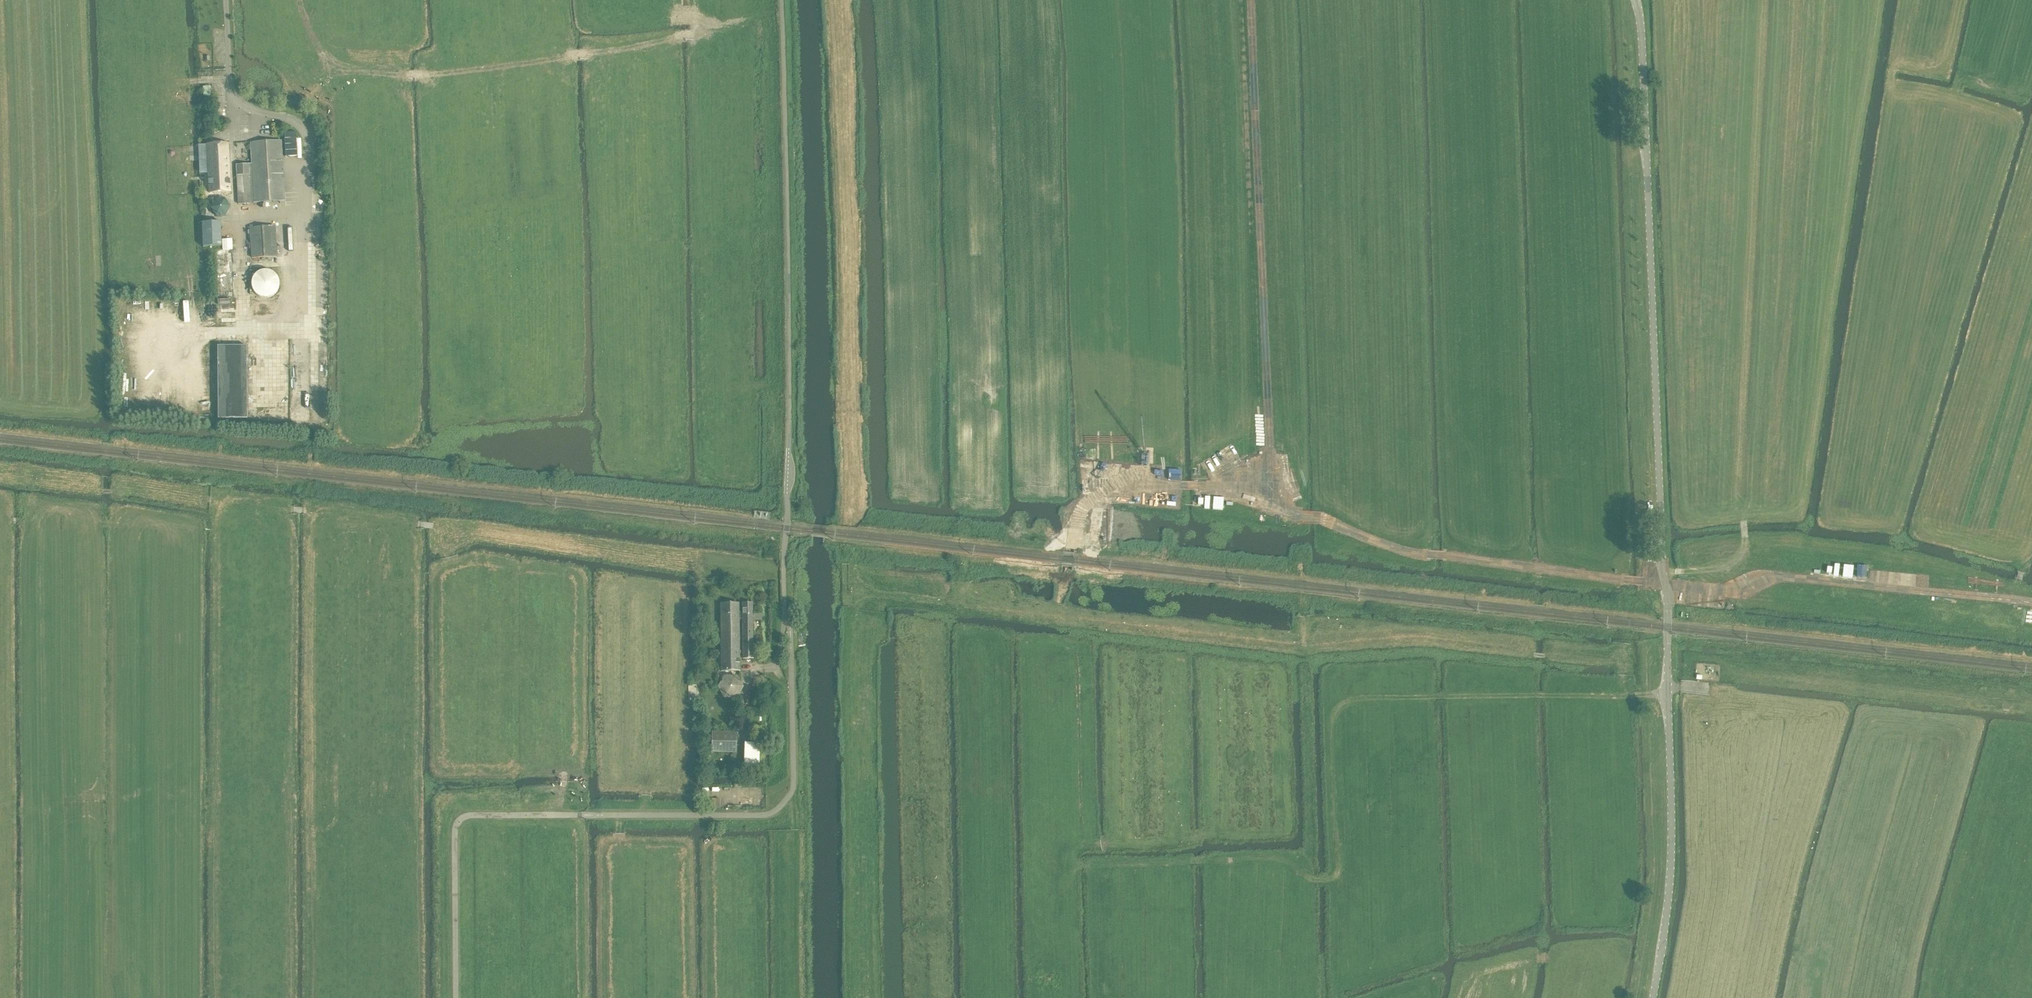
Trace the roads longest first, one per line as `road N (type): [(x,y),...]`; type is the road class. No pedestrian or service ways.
road 1 (tertiary): [(1654,997),(1671,884),(1672,790),(1636,0)]
road 2 (track): [(1072,866),(1280,857),(1317,880),(1329,879),(1337,872),(1334,707),(1360,697),(1669,694)]
road 3 (unclassified): [(786,616),(790,232),(782,0)]
road 4 (track): [(1663,571),(1721,571),(1741,558),(1744,511)]

